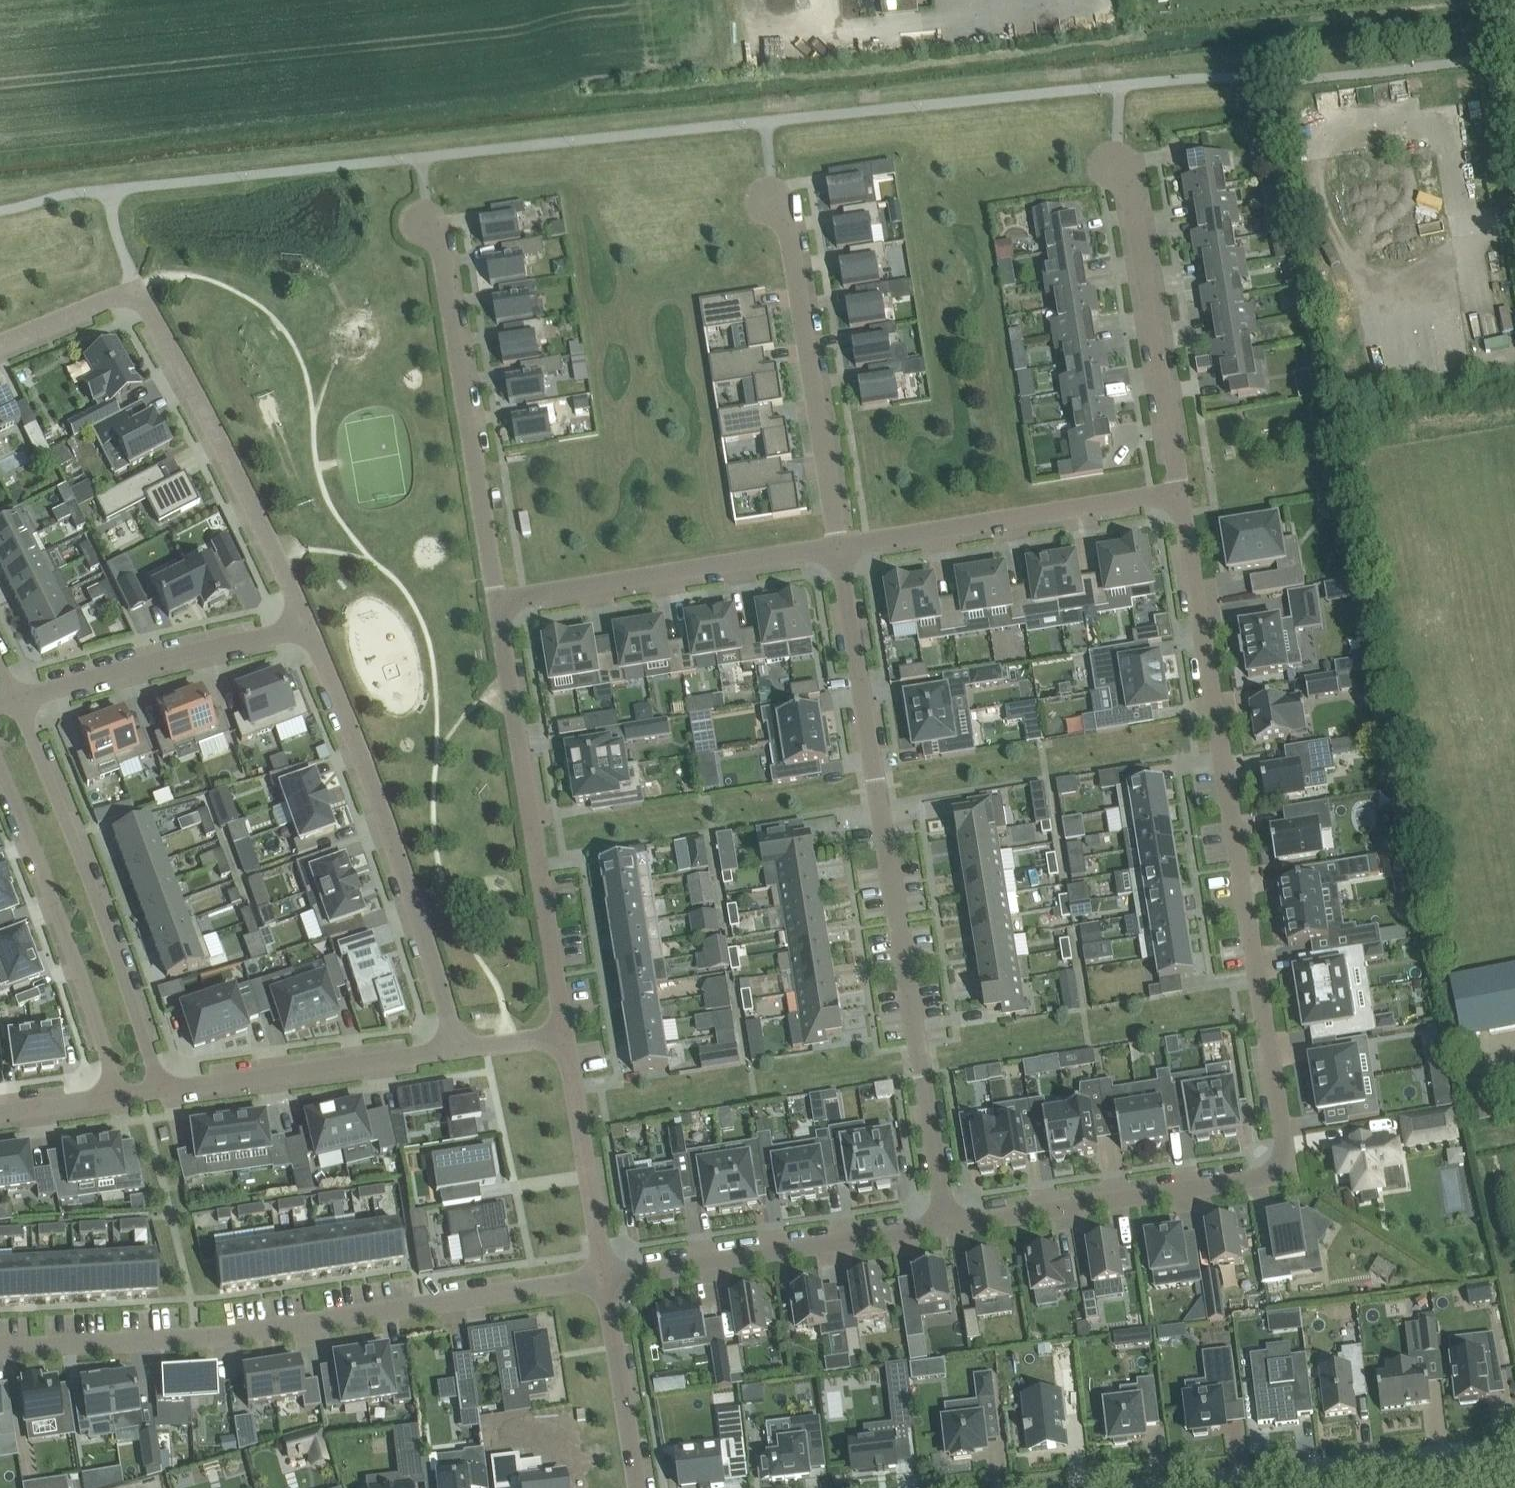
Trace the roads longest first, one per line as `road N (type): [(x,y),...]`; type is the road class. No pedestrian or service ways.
road 1 (residential): [(947,1228),(1260,1178),(1280,1166),(1285,1147),(1182,492)]
road 2 (residential): [(839,546),(947,1228)]
road 3 (residential): [(0,1346),(193,1336),(604,1279)]
road 4 (residential): [(0,343),(112,296),(136,295),(275,553),(306,626)]
road 5 (residential): [(306,626),(407,880),(456,1052)]
road 6 (residential): [(566,1042),(495,600)]
road 7 (residential): [(161,1090),(102,903),(17,699)]
road 8 (residential): [(495,600),(433,215)]
road 9 (residential): [(772,191),(790,228),(839,546)]
road 10 (residential): [(839,546),(495,600)]
road 11 (residential): [(1182,492),(839,546)]
road 12 (residential): [(604,1279),(947,1228)]
road 13 (residential): [(109,1098),(98,1043),(0,774)]
road 14 (residential): [(1182,492),(1134,191),(1120,164)]
road 15 (residential): [(17,699),(306,626)]
road 16 (residential): [(456,1052),(161,1090)]
road 17 (residential): [(604,1279),(566,1042)]
road 18 (residential): [(639,1487),(604,1279)]
road 19 (tertiary): [(1352,1487),(1514,1467)]

